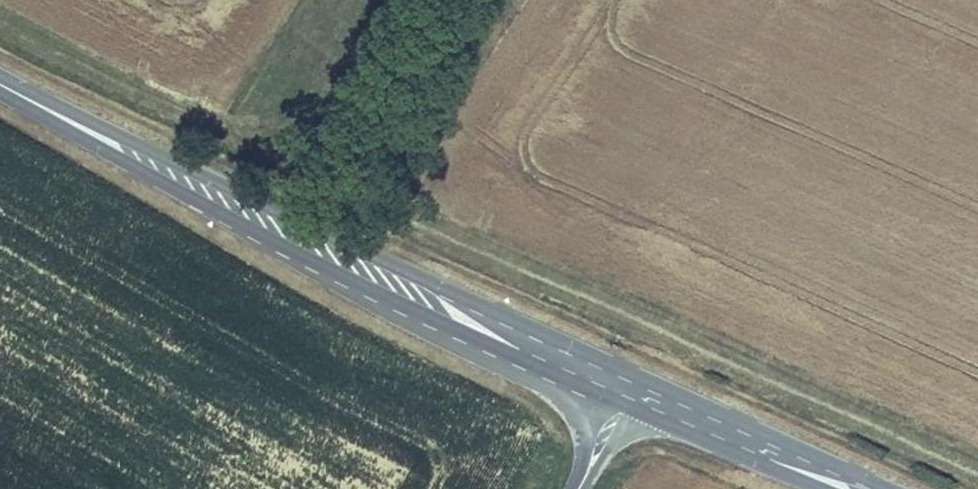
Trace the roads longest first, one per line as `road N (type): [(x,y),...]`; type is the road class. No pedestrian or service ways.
road 1 (tertiary): [(886,488),(0,81)]
road 2 (tertiary): [(0,88),(292,252),(817,488)]
road 3 (track): [(307,228),(431,0)]

